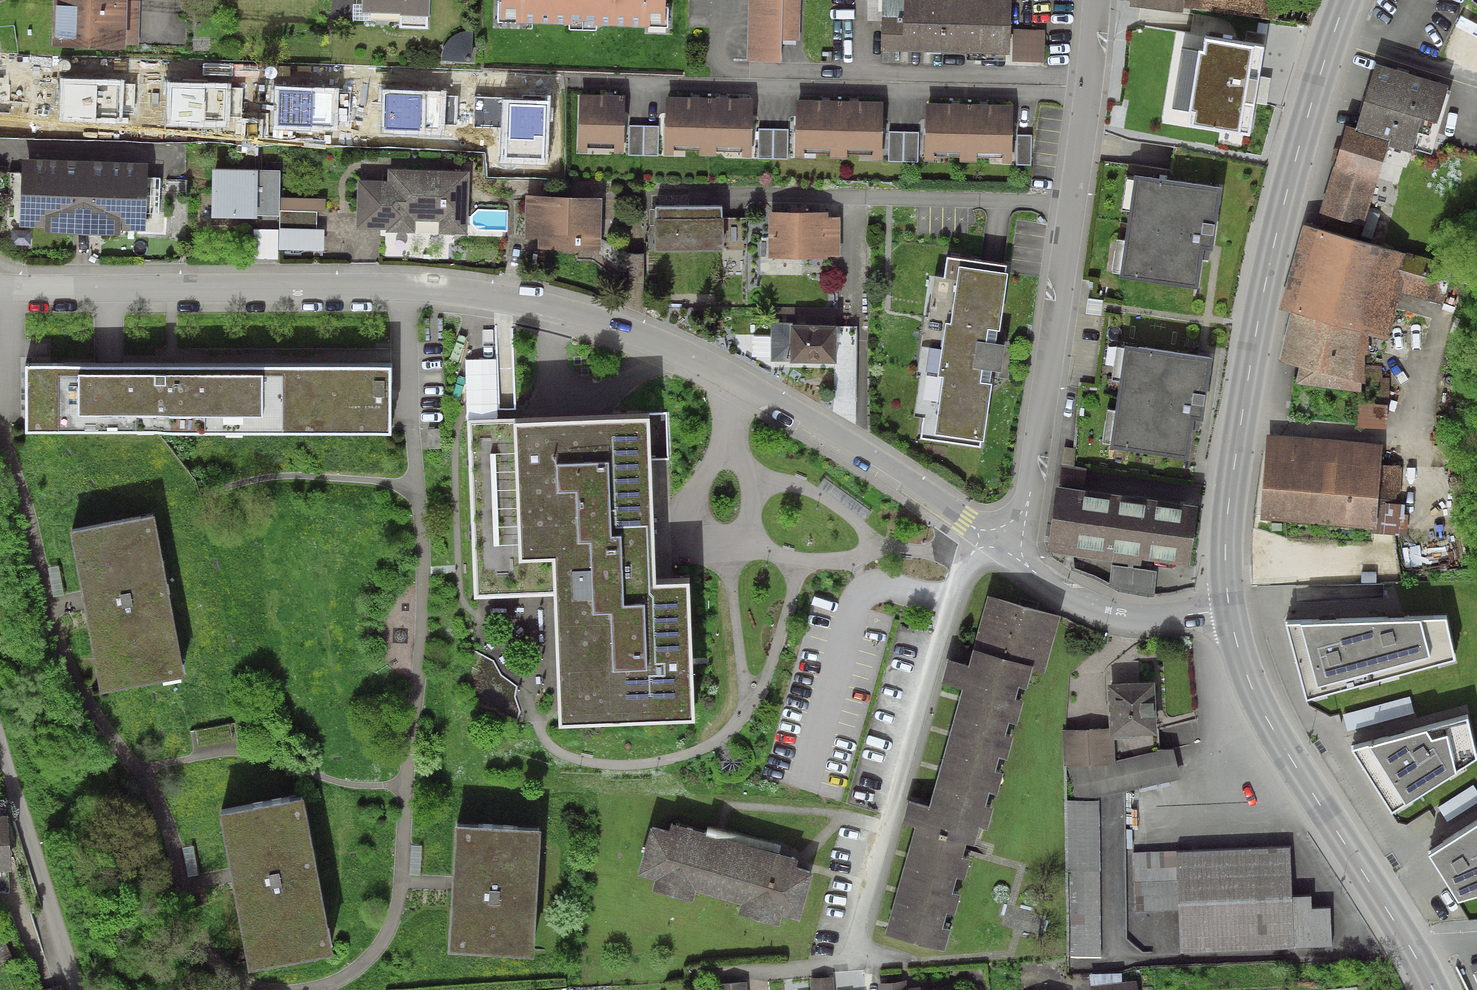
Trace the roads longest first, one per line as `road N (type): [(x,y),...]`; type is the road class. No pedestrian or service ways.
road 1 (residential): [(1003,548),(815,422),(675,350),(565,310),(403,286),(0,288)]
road 2 (primary): [(1229,608),(1228,508),(1264,288),(1346,0)]
road 3 (residential): [(1003,548),(1031,490),(1097,0)]
road 4 (primary): [(1433,989),(1271,726),(1229,608)]
road 5 (residential): [(79,989),(0,743)]
road 6 (residential): [(1229,608),(1164,618),(1106,612),(1003,548)]

